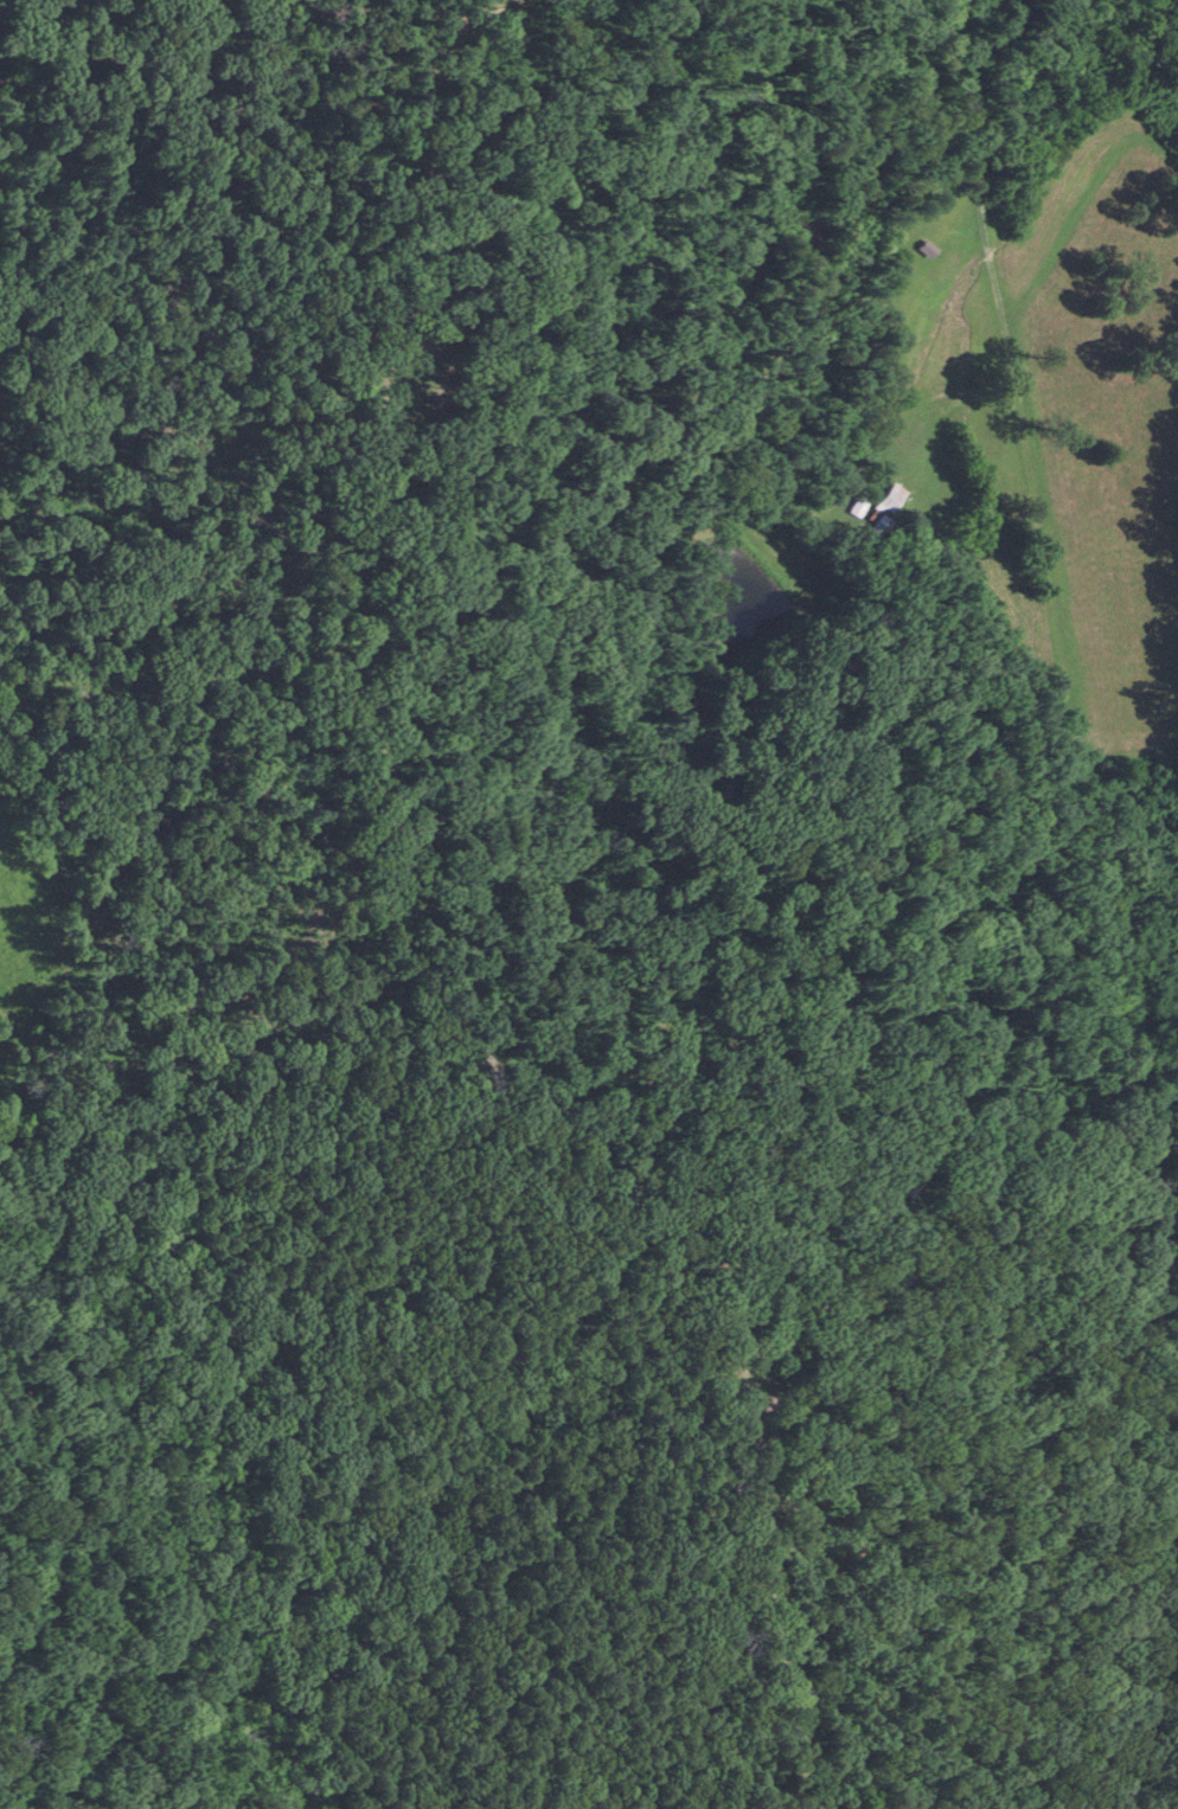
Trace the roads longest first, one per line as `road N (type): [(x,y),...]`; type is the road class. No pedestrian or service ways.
road 1 (residential): [(819,1808),(781,1628),(758,1428),(745,1387)]

